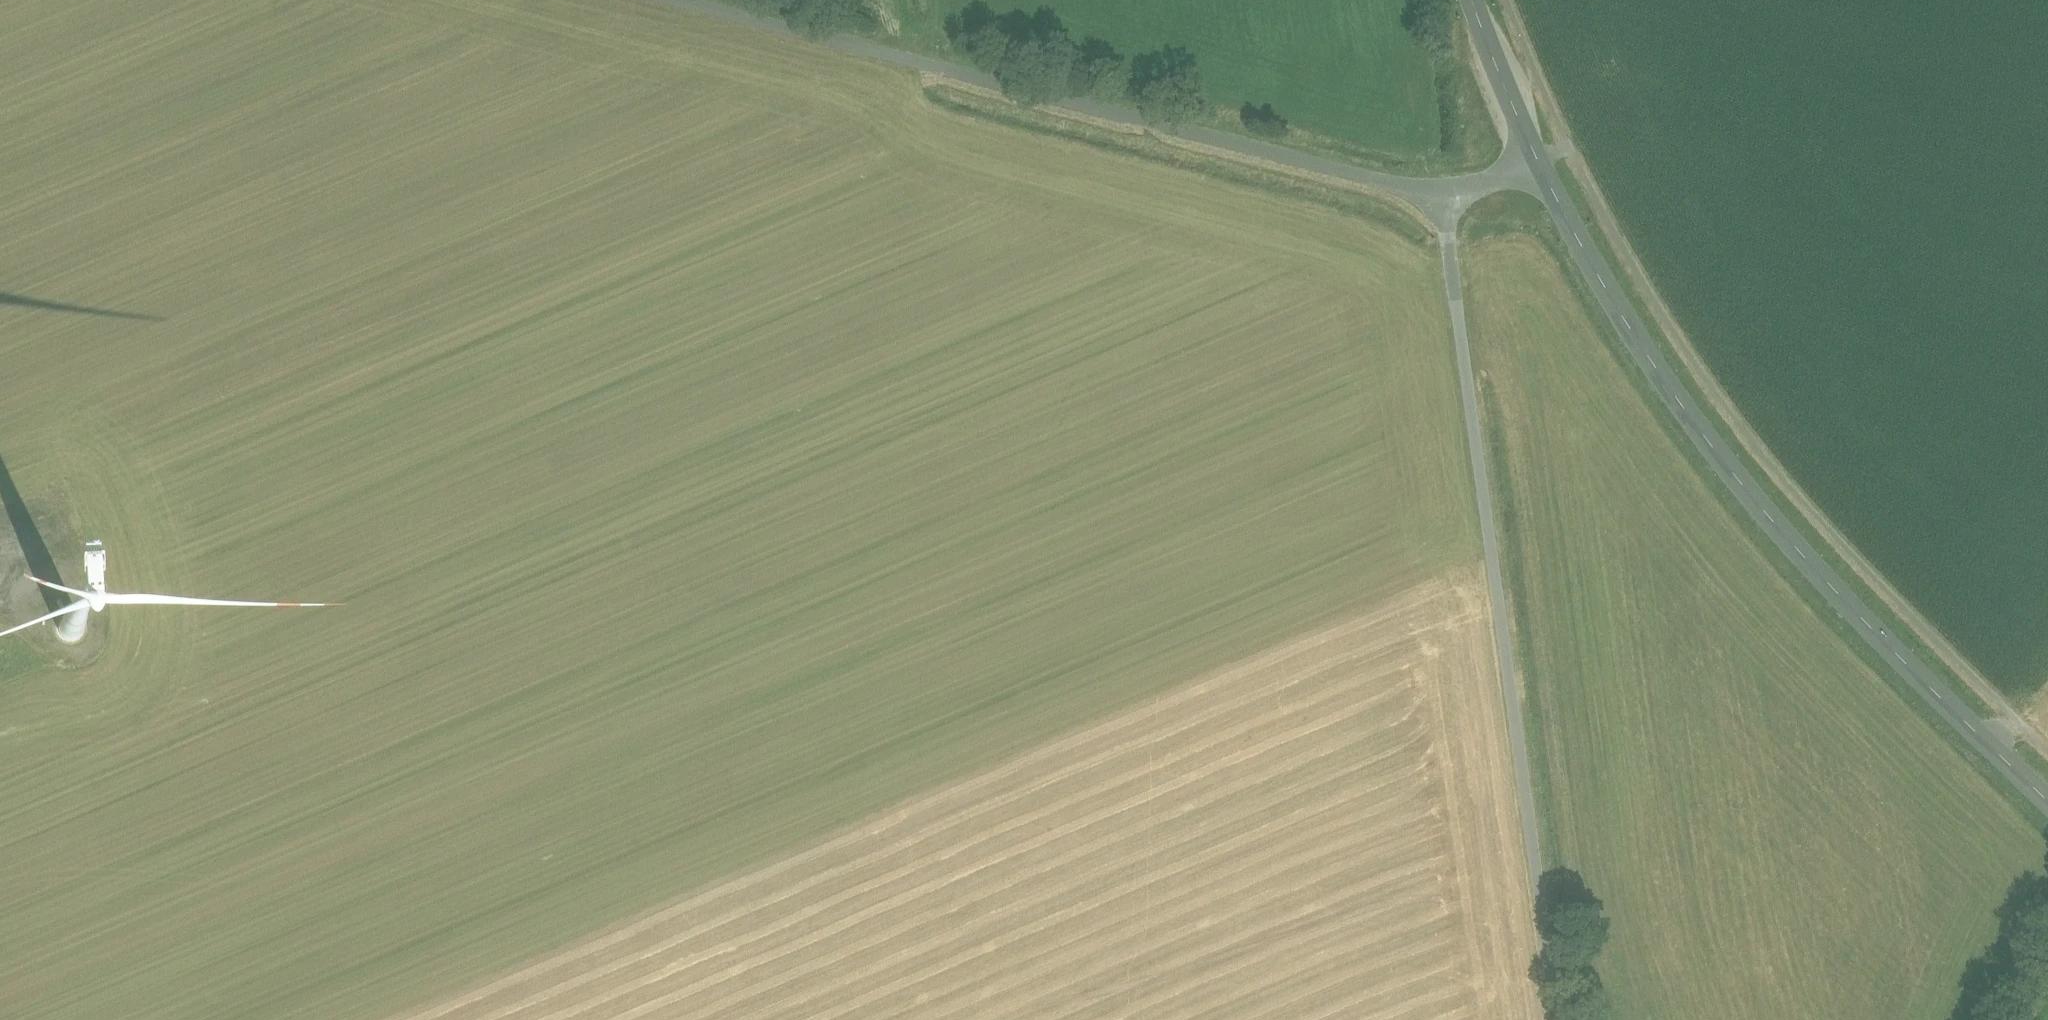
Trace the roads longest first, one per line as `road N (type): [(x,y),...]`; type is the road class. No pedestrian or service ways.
road 1 (unclassified): [(1554,1019),(1439,200)]
road 2 (tertiary): [(1542,164),(1637,340),(1707,441),(1813,567),(2047,802)]
road 3 (unclassified): [(1439,200),(649,0)]
road 4 (tertiary): [(1470,0),(1542,164)]

